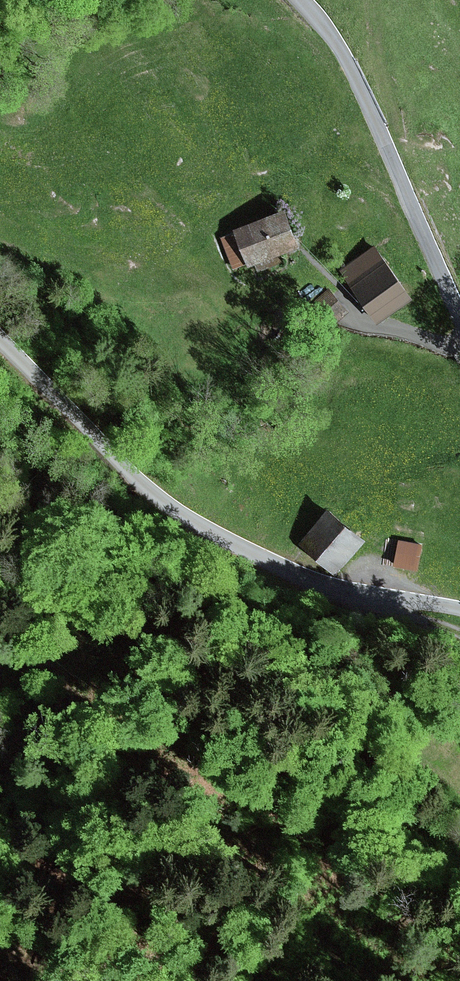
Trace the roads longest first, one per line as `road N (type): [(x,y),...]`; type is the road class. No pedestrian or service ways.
road 1 (tertiary): [(459,609),(341,593),(267,566),(134,476),(0,338)]
road 2 (tertiary): [(299,0),(337,42),(459,322)]
road 3 (track): [(341,593),(398,624),(459,638)]

